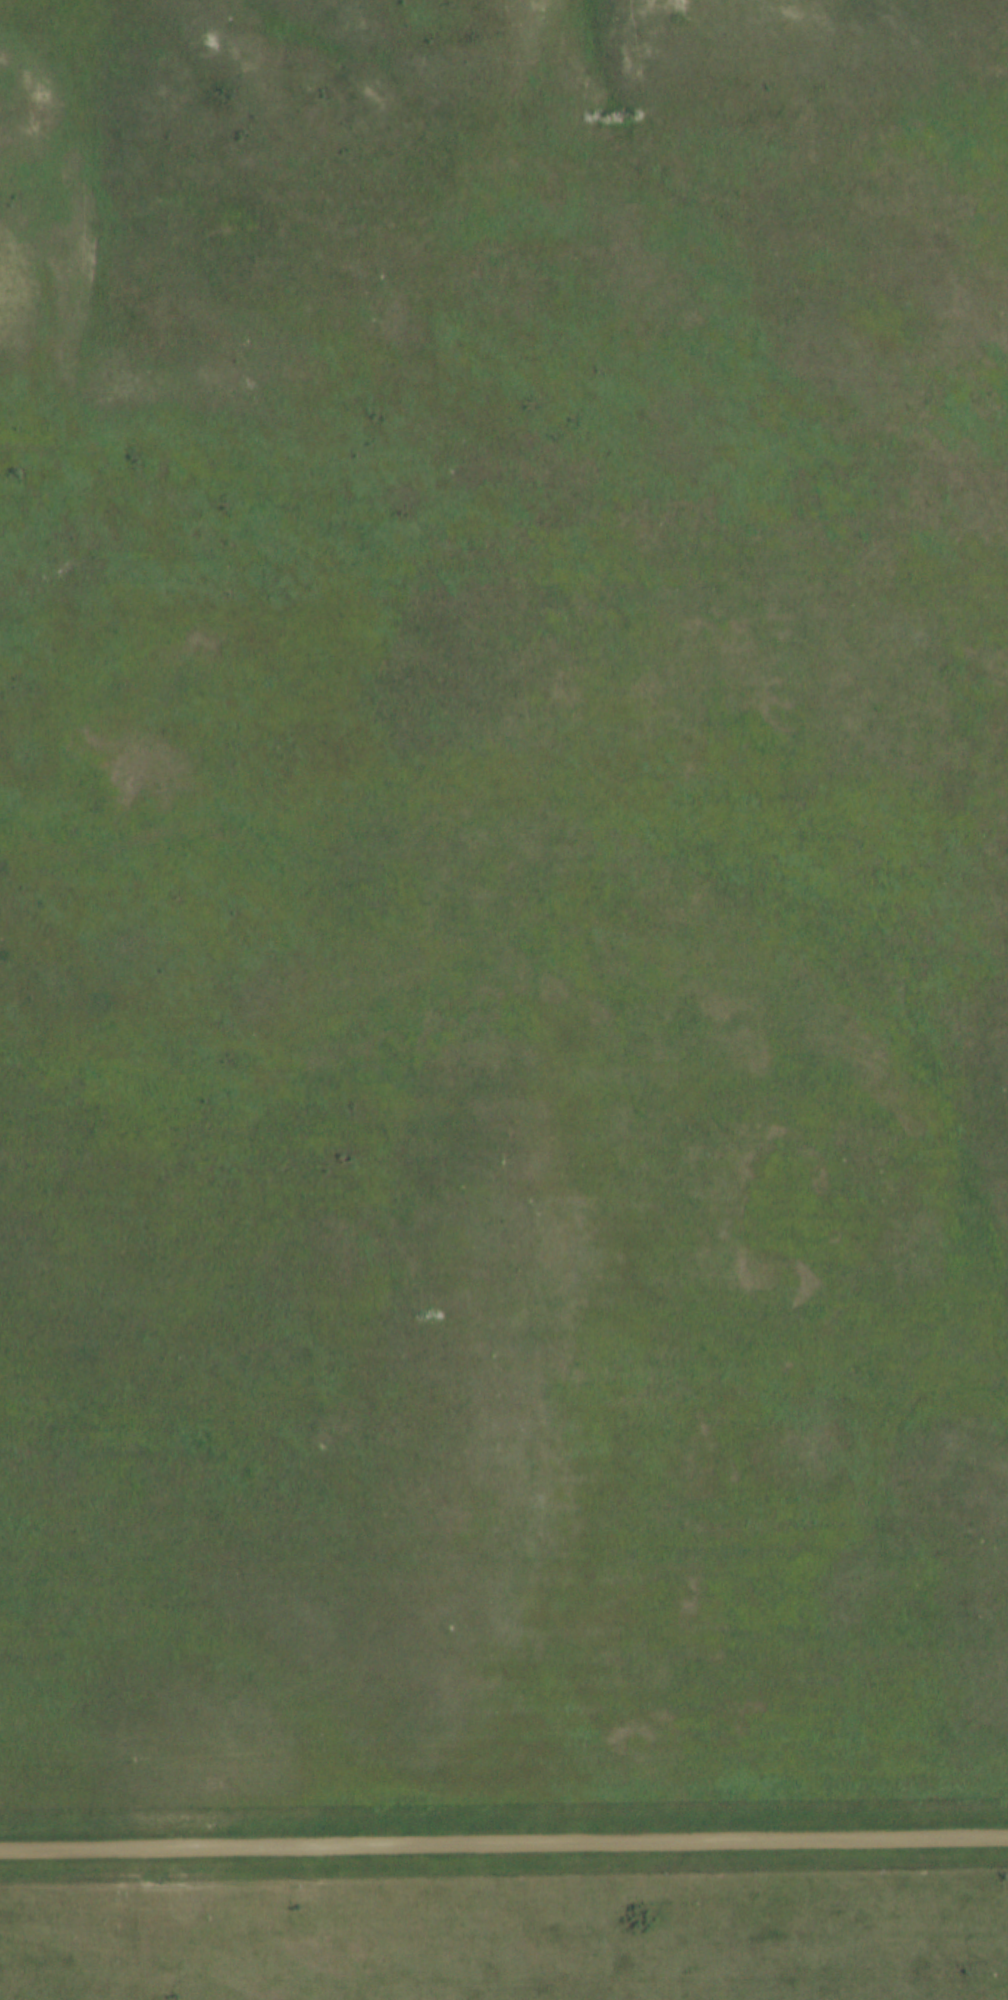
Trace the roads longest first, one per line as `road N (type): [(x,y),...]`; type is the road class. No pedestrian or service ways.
road 1 (residential): [(0,1854),(1007,1843)]

